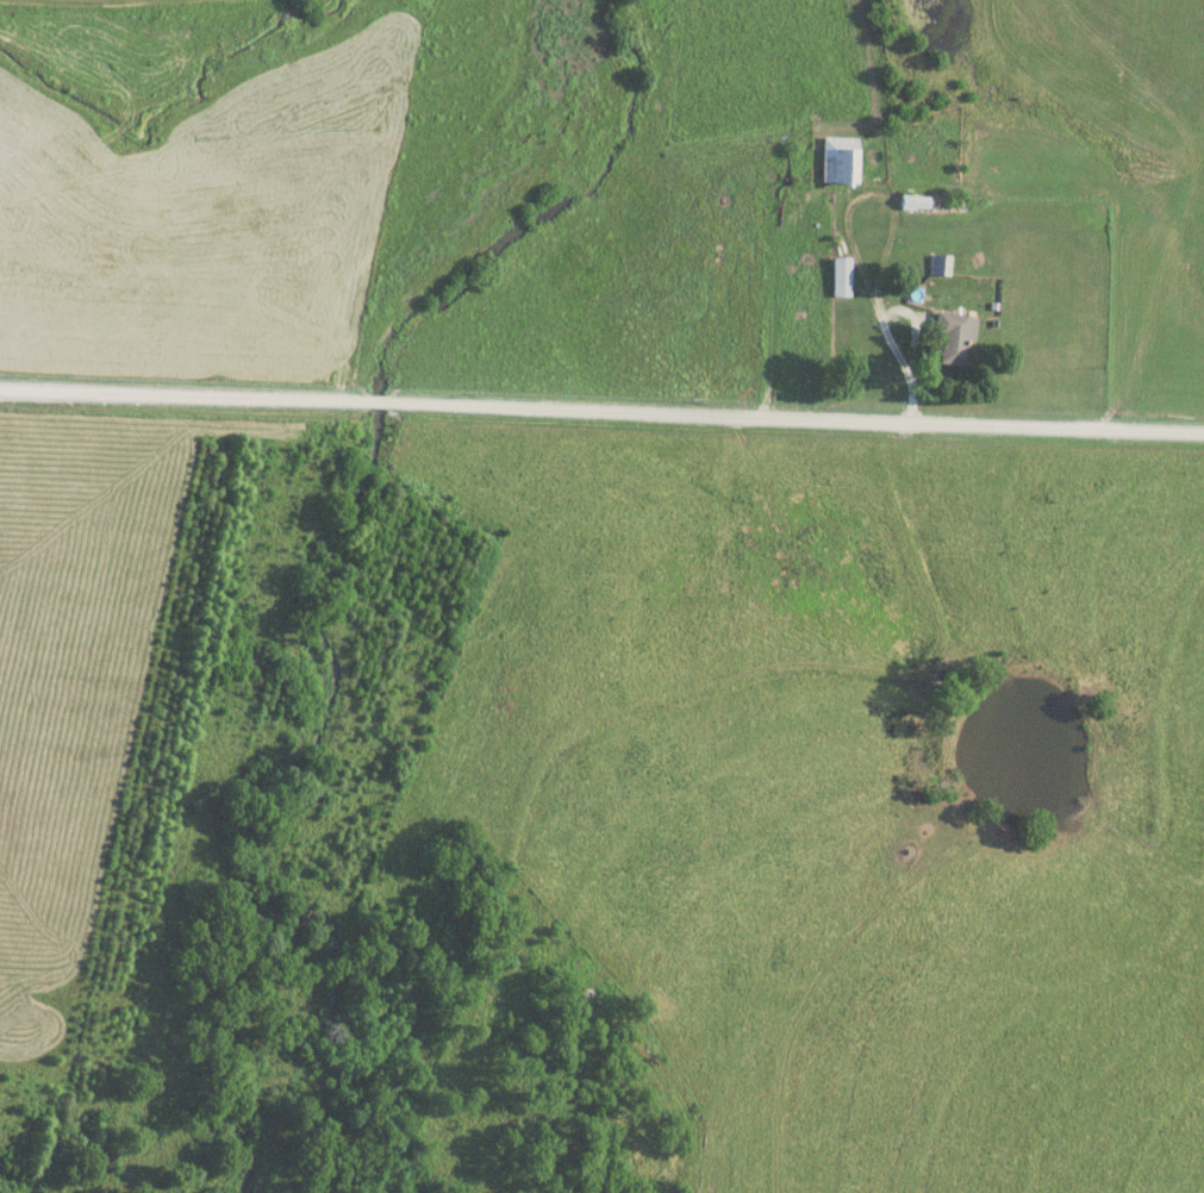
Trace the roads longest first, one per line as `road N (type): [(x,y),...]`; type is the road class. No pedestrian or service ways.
road 1 (residential): [(1203,441),(0,388)]

